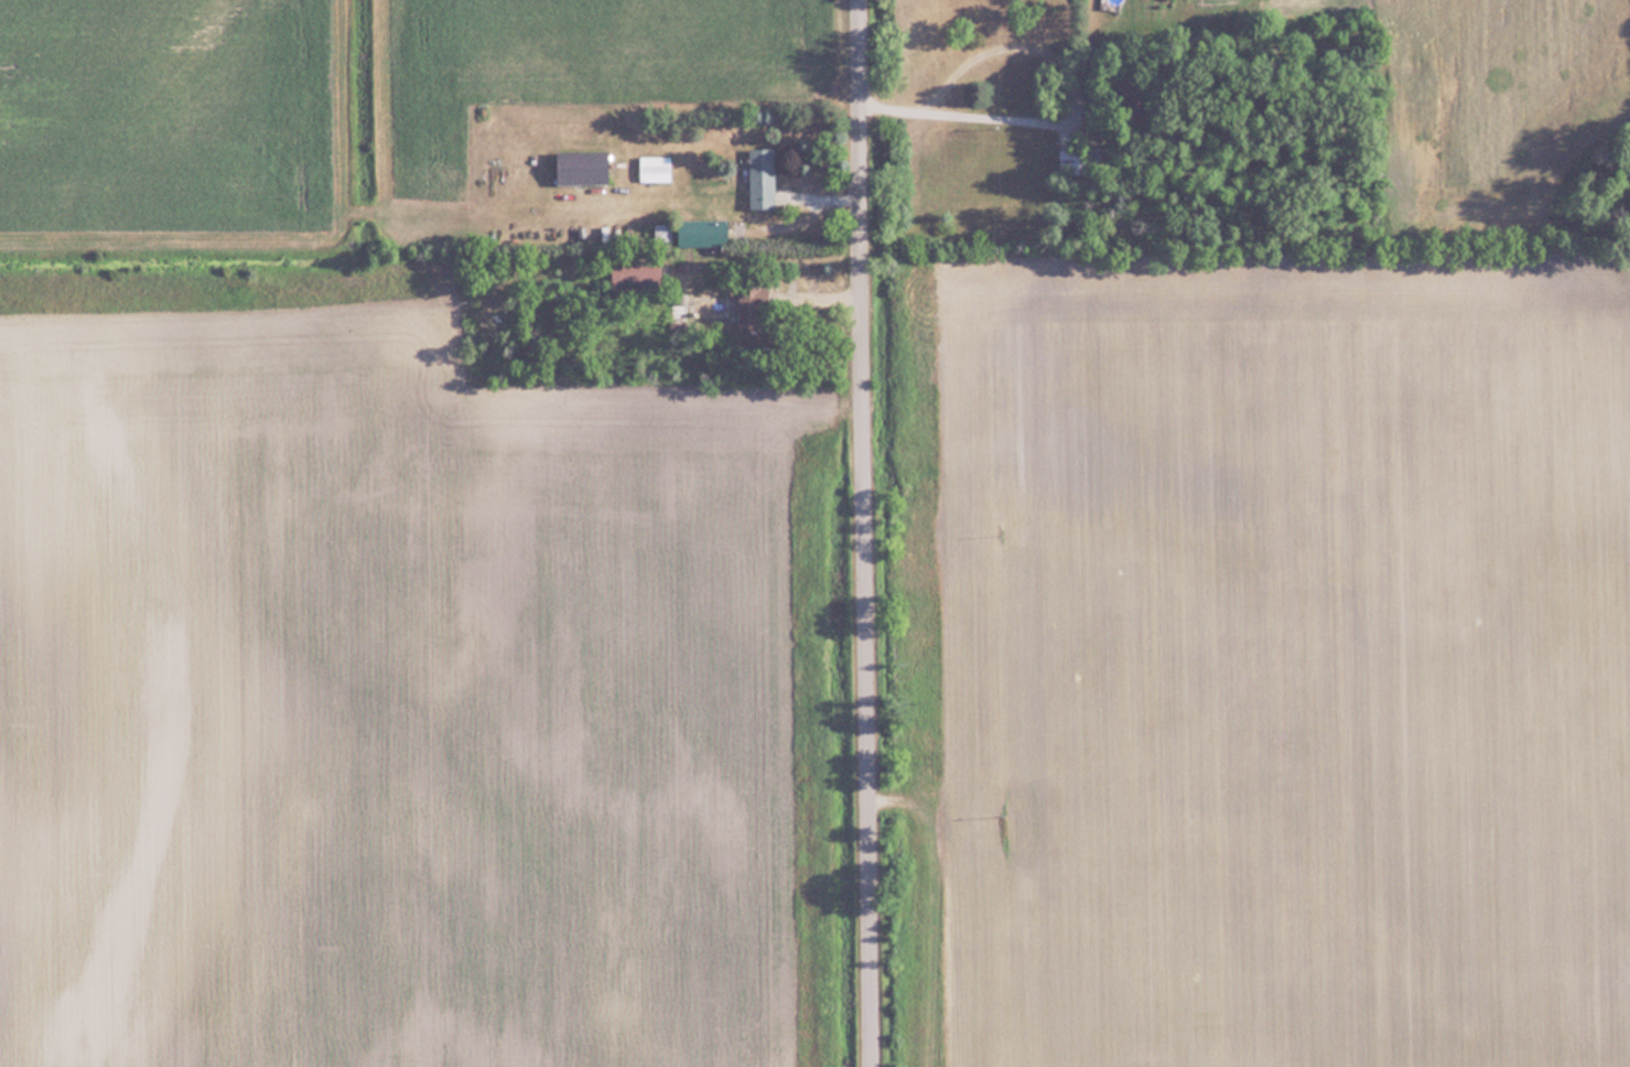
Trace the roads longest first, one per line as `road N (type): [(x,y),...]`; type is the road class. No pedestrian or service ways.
road 1 (residential): [(872,1066),(860,0)]

